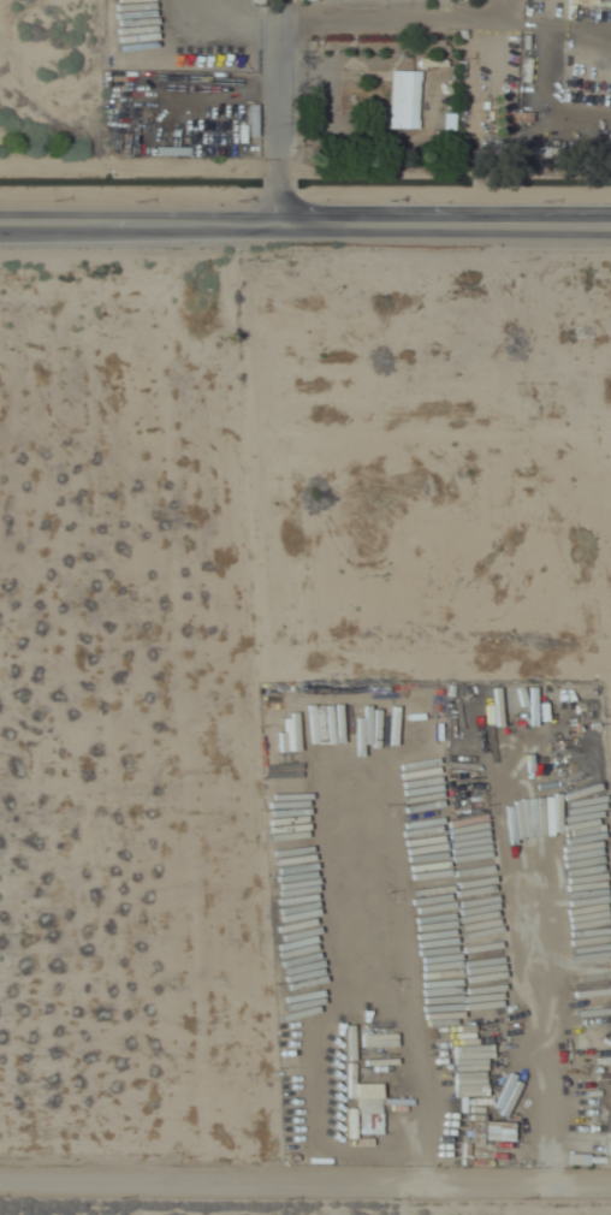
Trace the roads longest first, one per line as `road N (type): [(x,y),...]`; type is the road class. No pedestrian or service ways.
road 1 (residential): [(0,1185),(610,1188)]
road 2 (tertiary): [(0,214),(610,215)]

